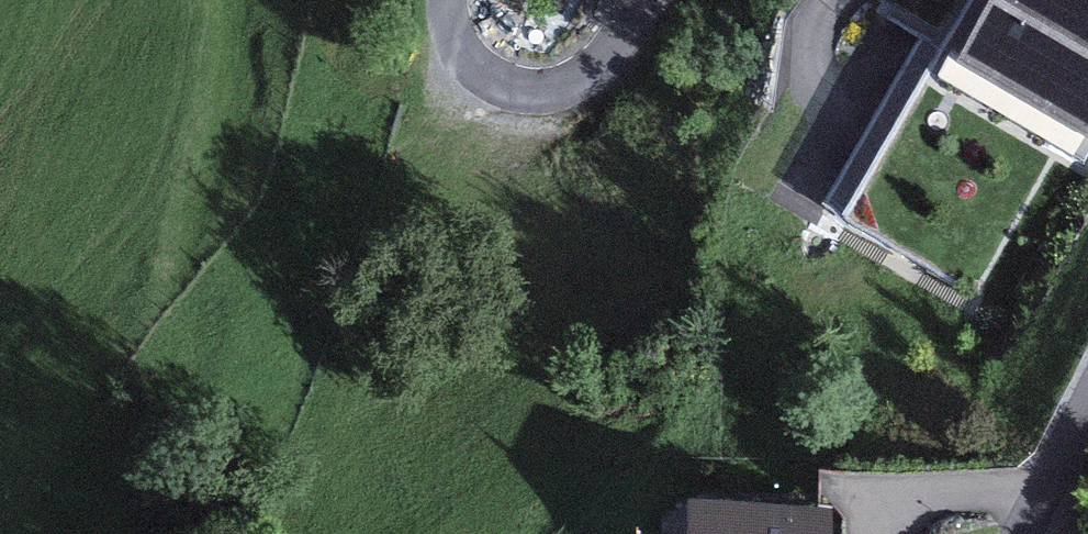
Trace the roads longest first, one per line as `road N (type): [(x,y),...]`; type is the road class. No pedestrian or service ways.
road 1 (residential): [(450,0),(455,34),(491,78),(546,89),(592,67),(651,0)]
road 2 (trunk): [(153,0),(0,124)]
road 3 (residential): [(1087,413),(1026,533)]

